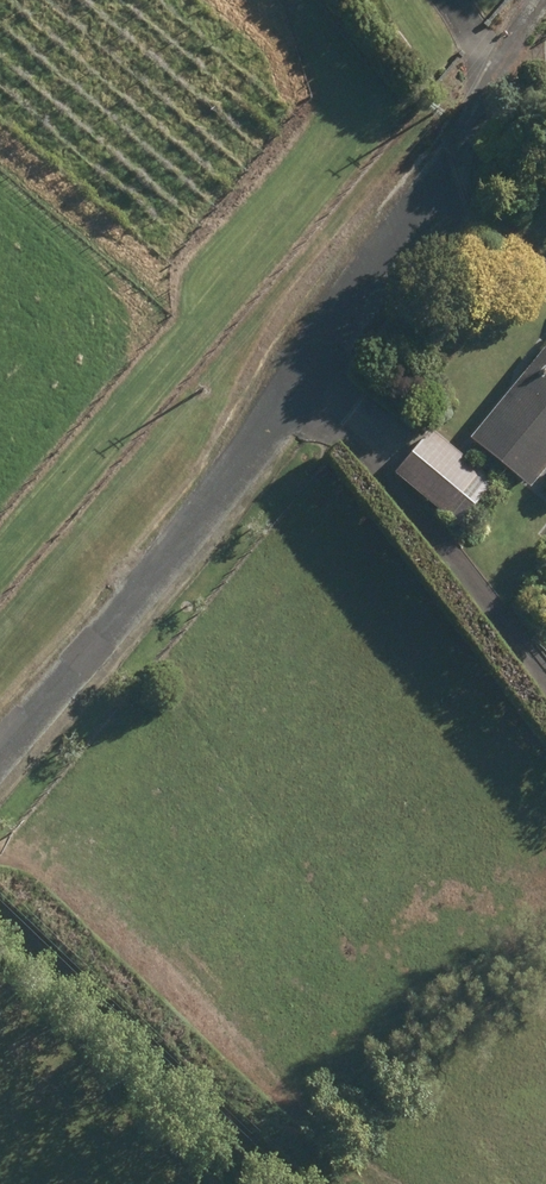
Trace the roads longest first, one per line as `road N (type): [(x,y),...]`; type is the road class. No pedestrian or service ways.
road 1 (residential): [(459,167),(301,392),(0,754)]
road 2 (track): [(0,918),(295,1183)]
road 3 (track): [(301,392),(545,685)]
road 4 (residential): [(459,167),(537,0)]

